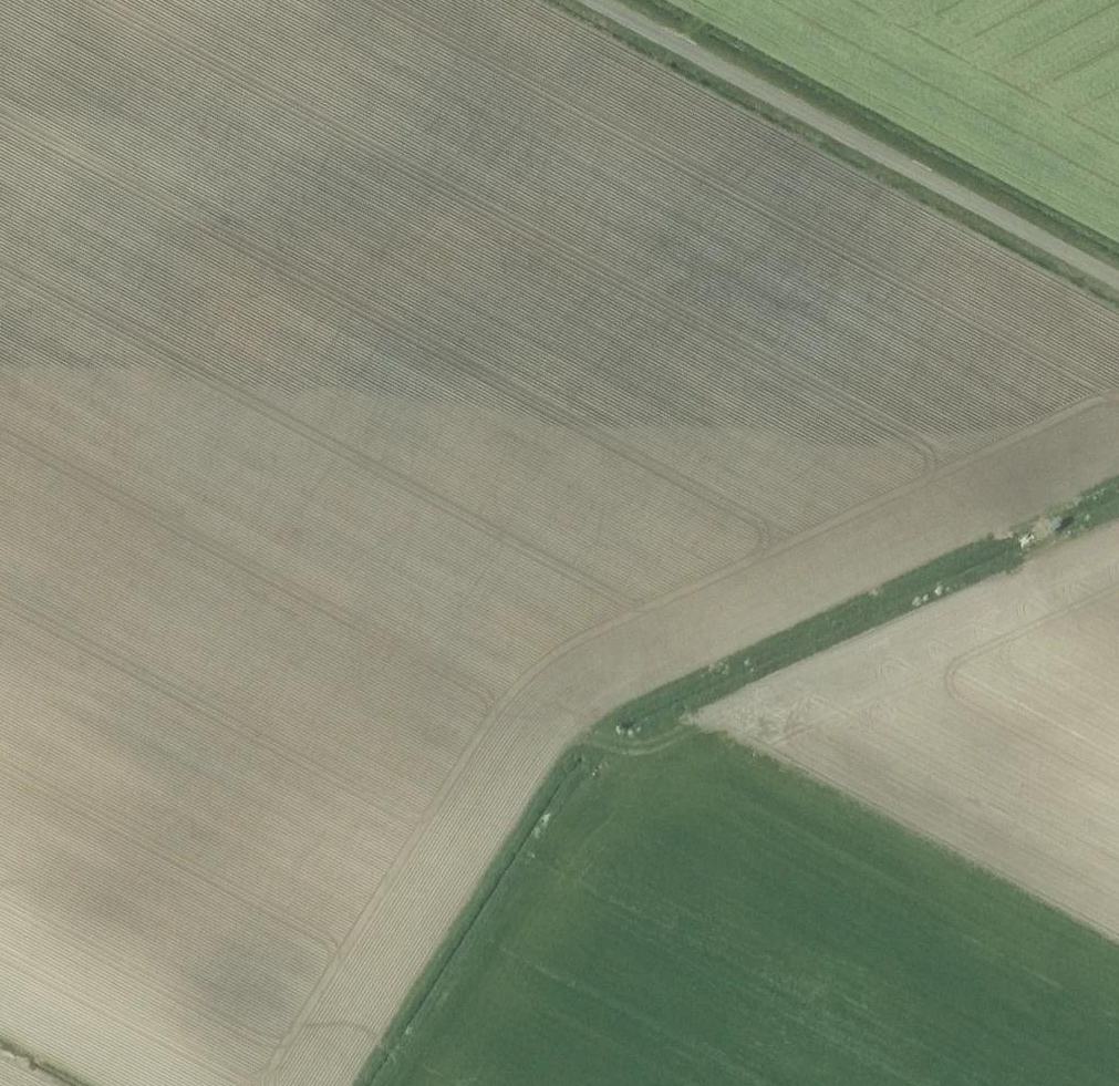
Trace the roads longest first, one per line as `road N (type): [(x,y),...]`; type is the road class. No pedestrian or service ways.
road 1 (track): [(1118,1020),(592,736)]
road 2 (unclassified): [(1118,280),(601,0)]

